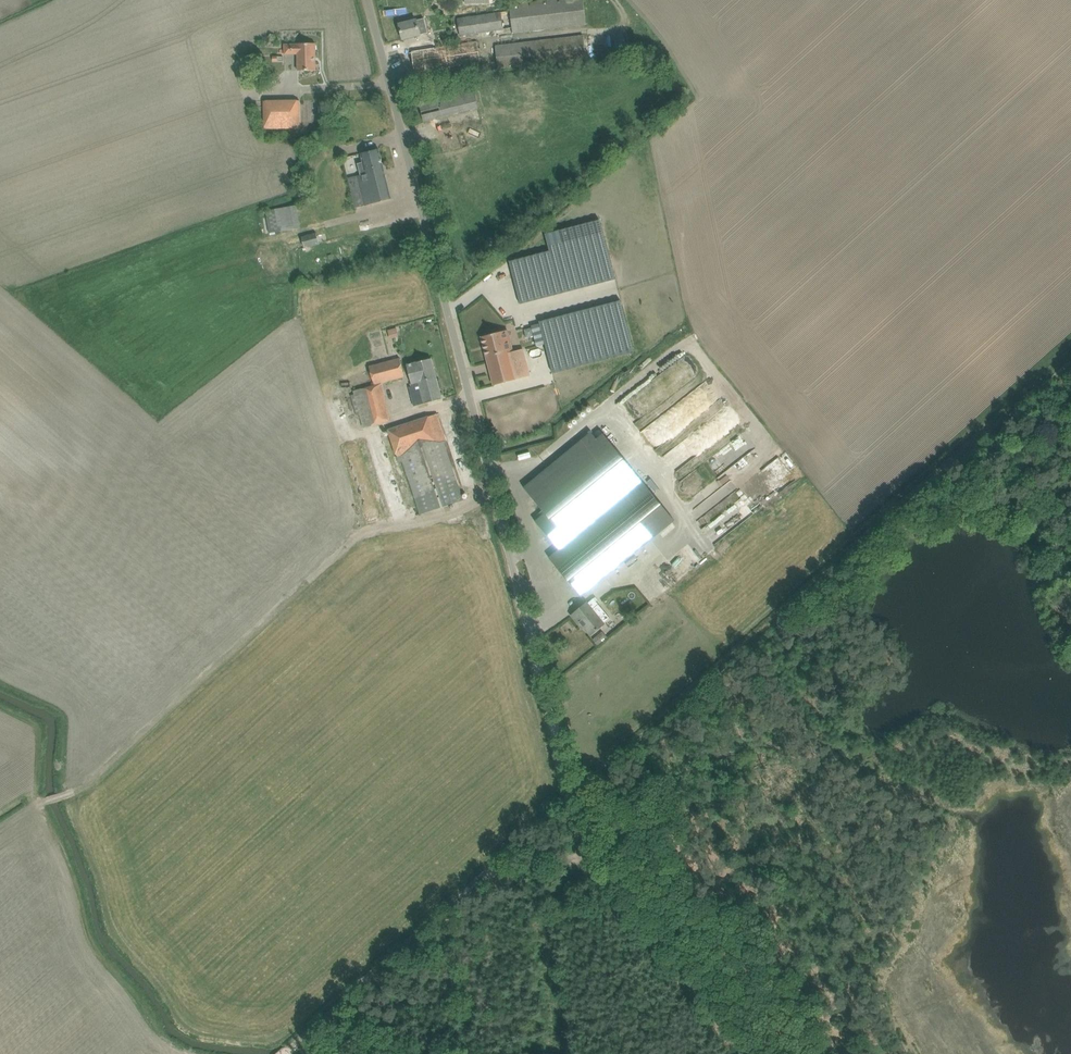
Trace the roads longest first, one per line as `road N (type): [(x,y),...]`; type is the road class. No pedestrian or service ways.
road 1 (unclassified): [(555,777),(361,0)]
road 2 (track): [(1070,404),(997,430),(993,453),(965,481),(880,539),(856,546),(604,765),(604,824),(581,845)]
road 3 (track): [(355,989),(515,852),(581,845)]
road 4 (track): [(745,1053),(590,869),(581,845)]

